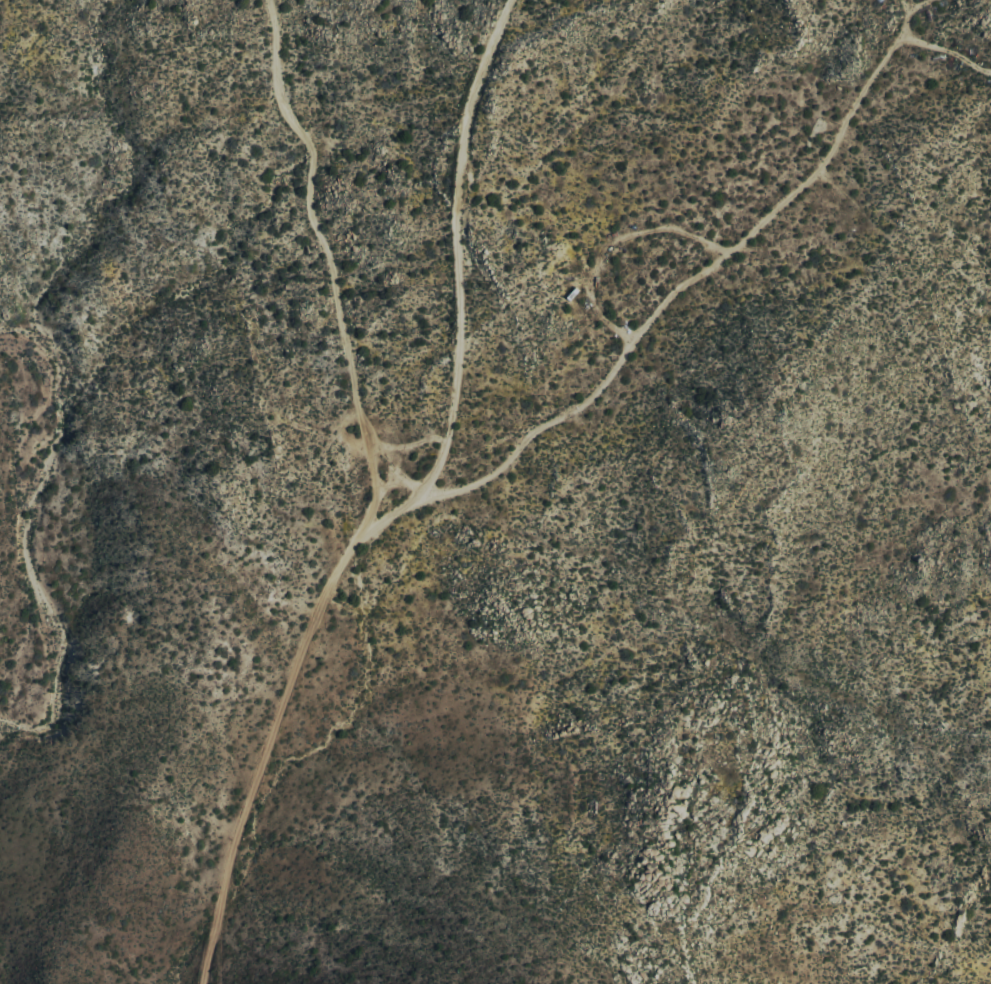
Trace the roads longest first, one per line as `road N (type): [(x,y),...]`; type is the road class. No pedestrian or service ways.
road 1 (track): [(202,983),(237,833),(297,659),(375,495),(309,190),(312,150),(280,101),(267,0)]
road 2 (track): [(413,483),(457,438),(465,288),(458,197)]
road 3 (track): [(413,483),(474,487),(530,438),(578,410),(634,356)]

